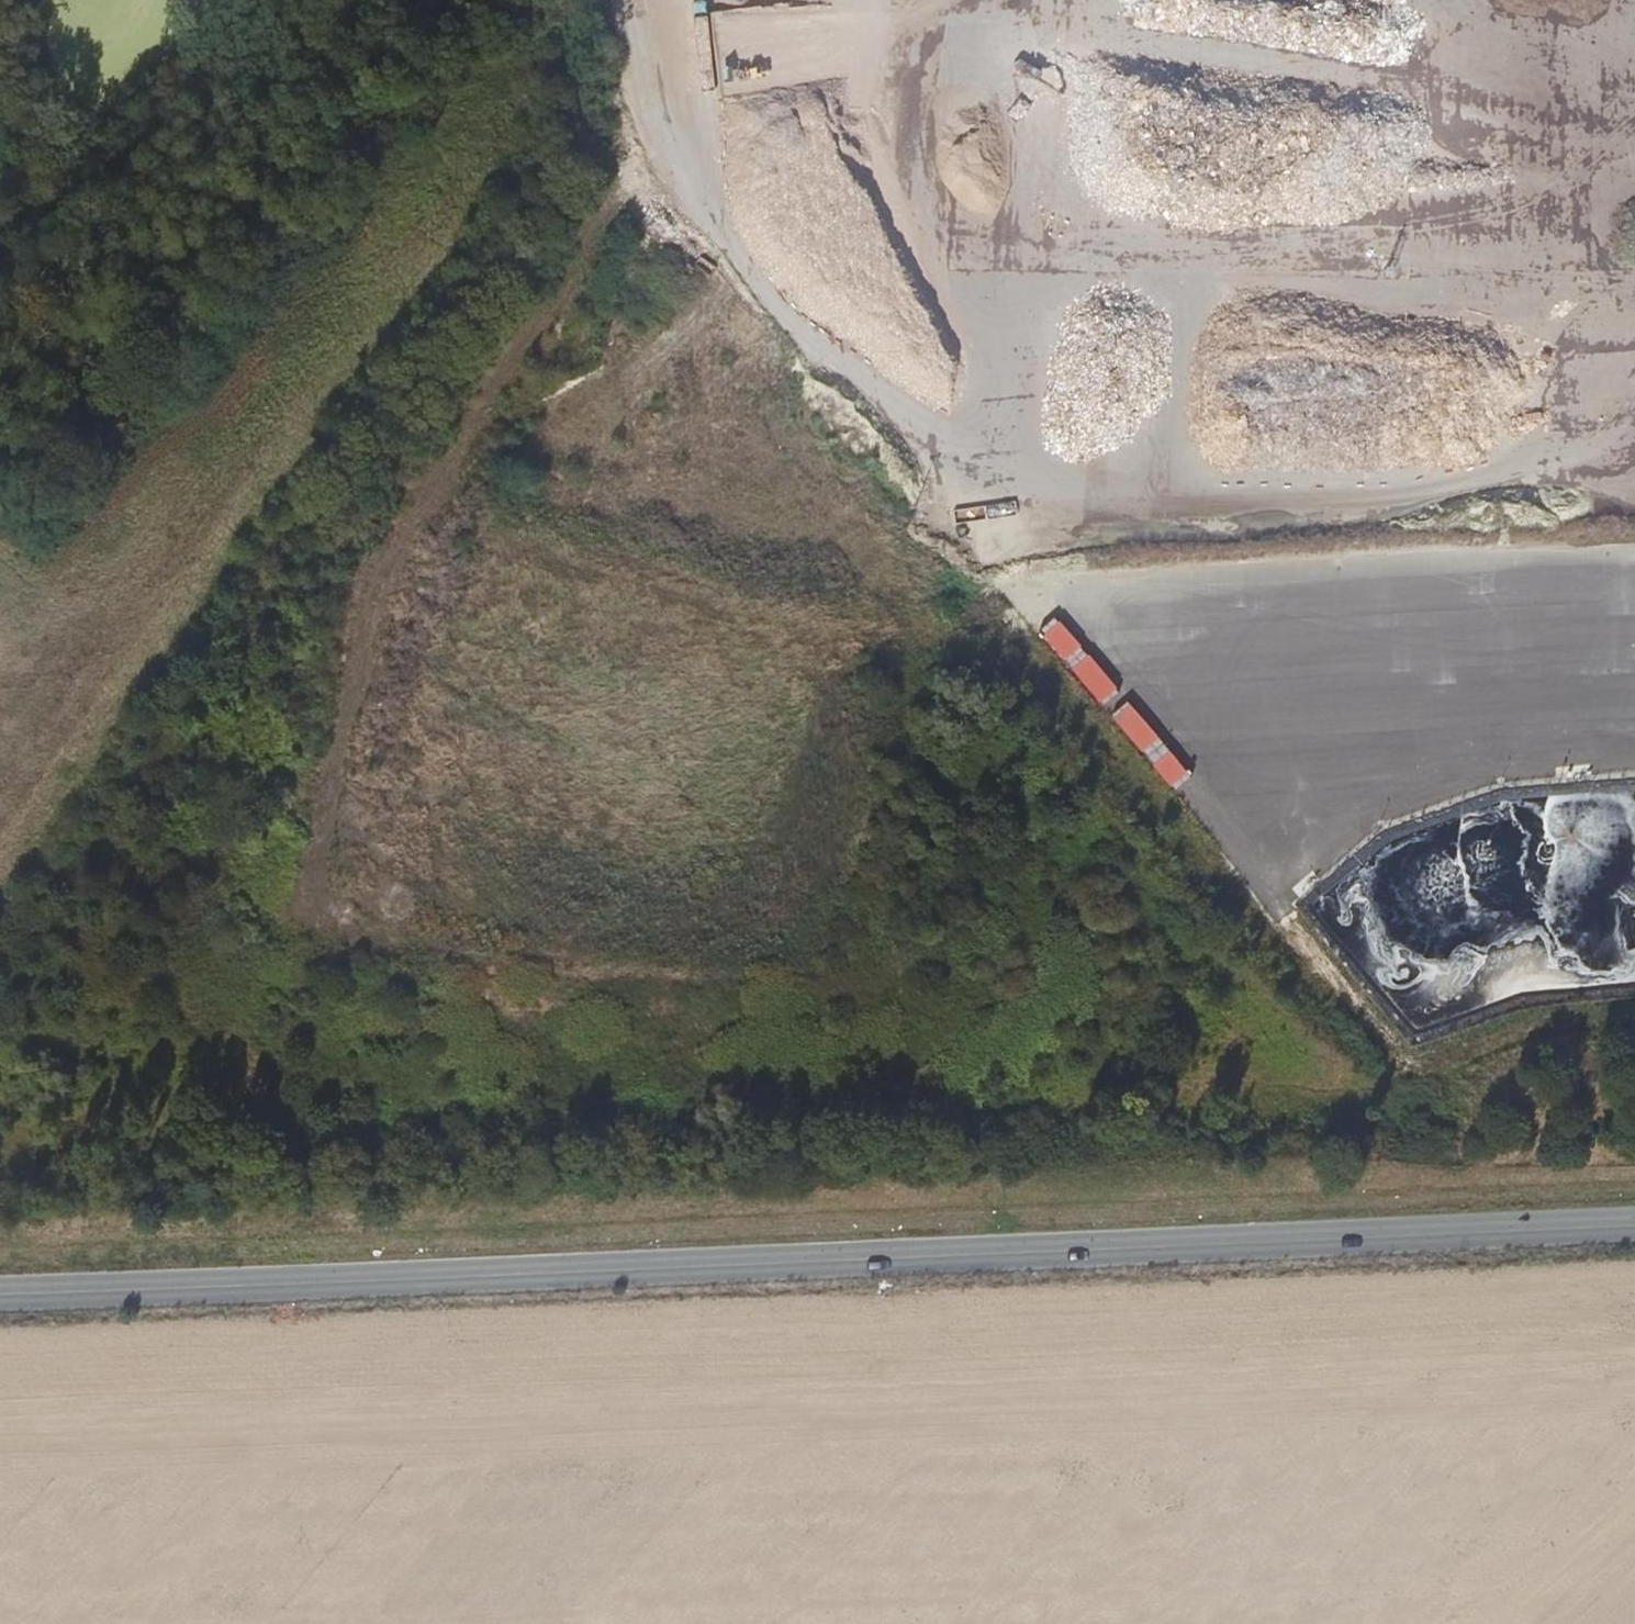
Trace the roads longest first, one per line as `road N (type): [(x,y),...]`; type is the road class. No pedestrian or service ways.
road 1 (unclassified): [(1634,1246),(0,1303)]
road 2 (track): [(1634,330),(1511,520),(1097,544),(832,341),(734,222),(681,118),(651,0)]

